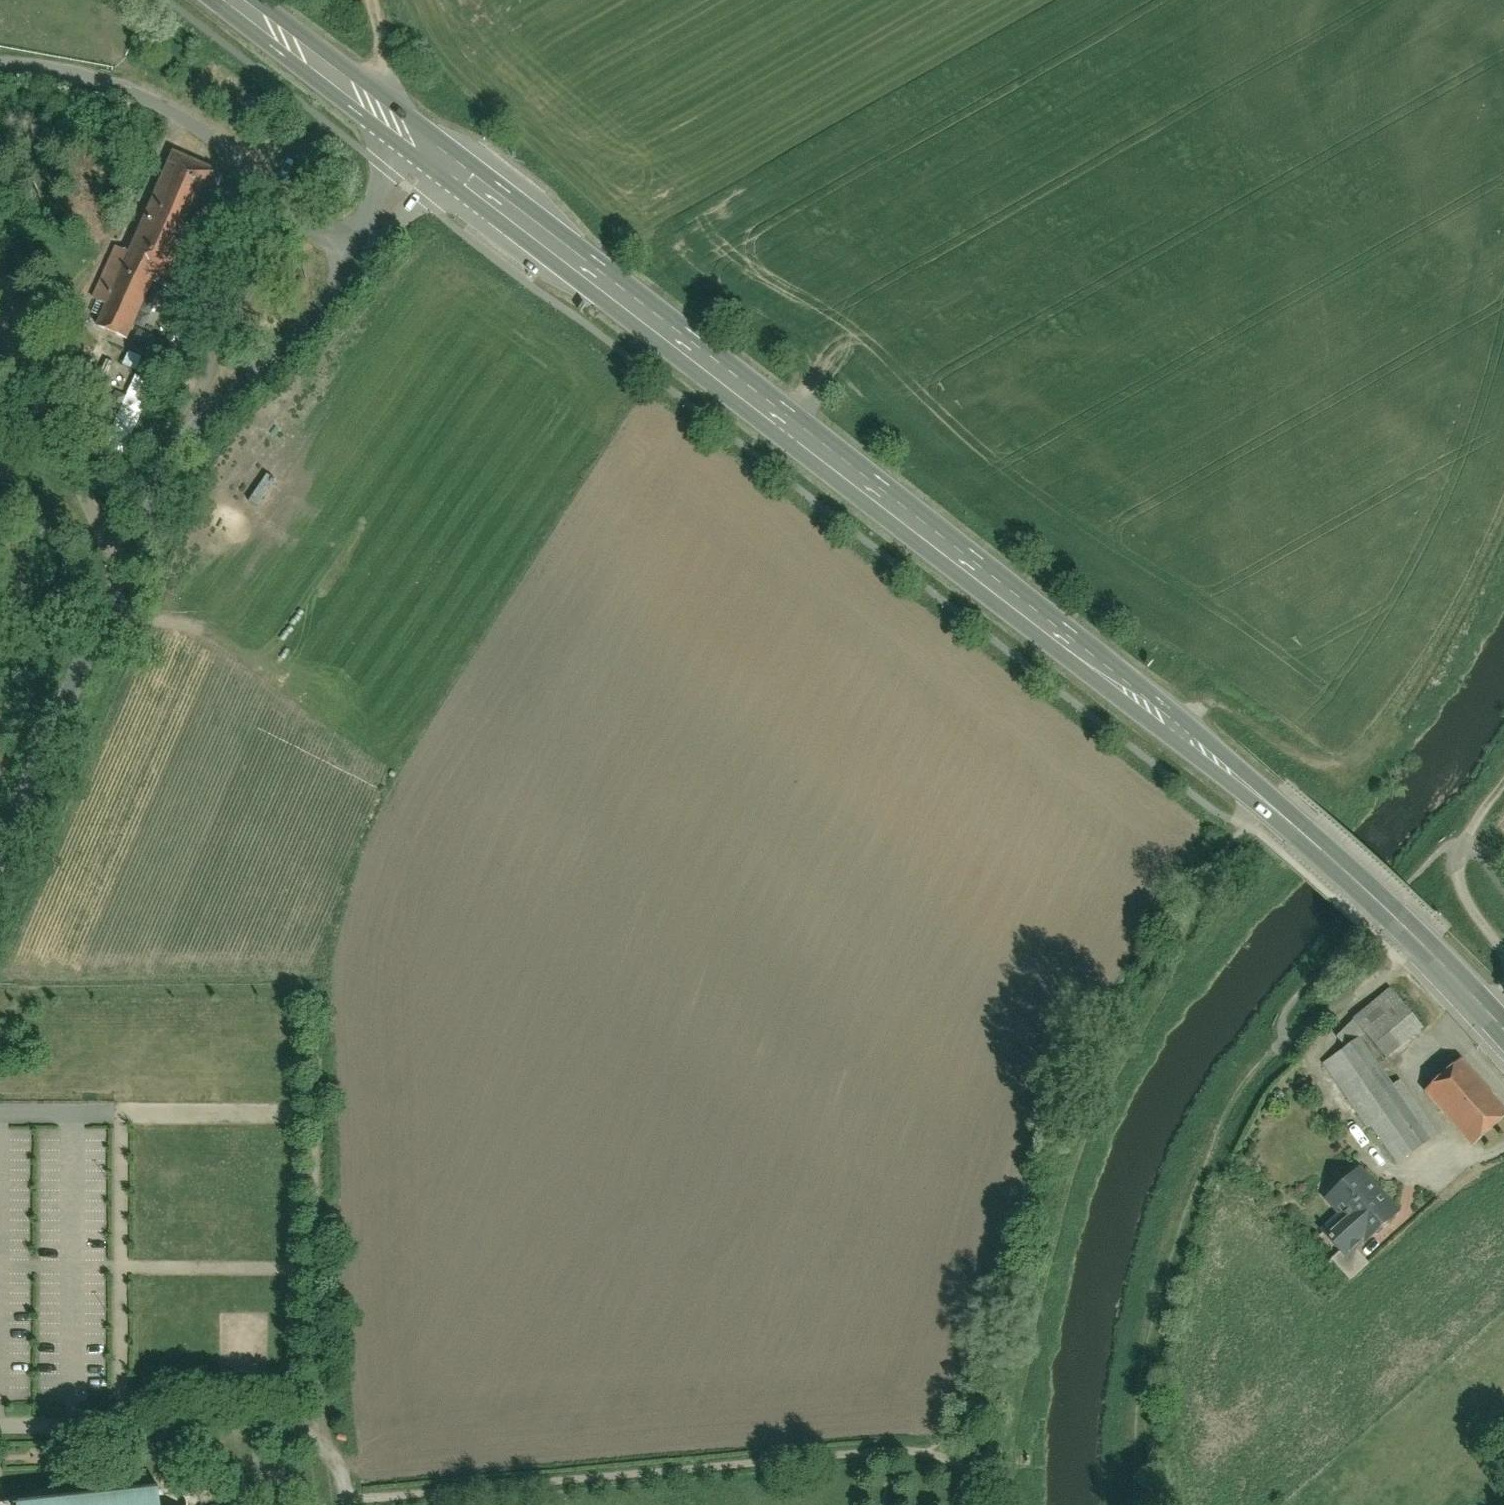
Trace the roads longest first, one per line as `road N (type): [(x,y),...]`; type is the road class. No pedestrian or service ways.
road 1 (secondary): [(428,158),(877,494),(1273,808),(1503,1031)]
road 2 (unclassified): [(404,188),(323,308),(188,441),(0,844)]
road 3 (residential): [(0,1423),(279,1419),(326,1448),(347,1504)]
road 4 (secondary): [(230,0),(428,158)]

